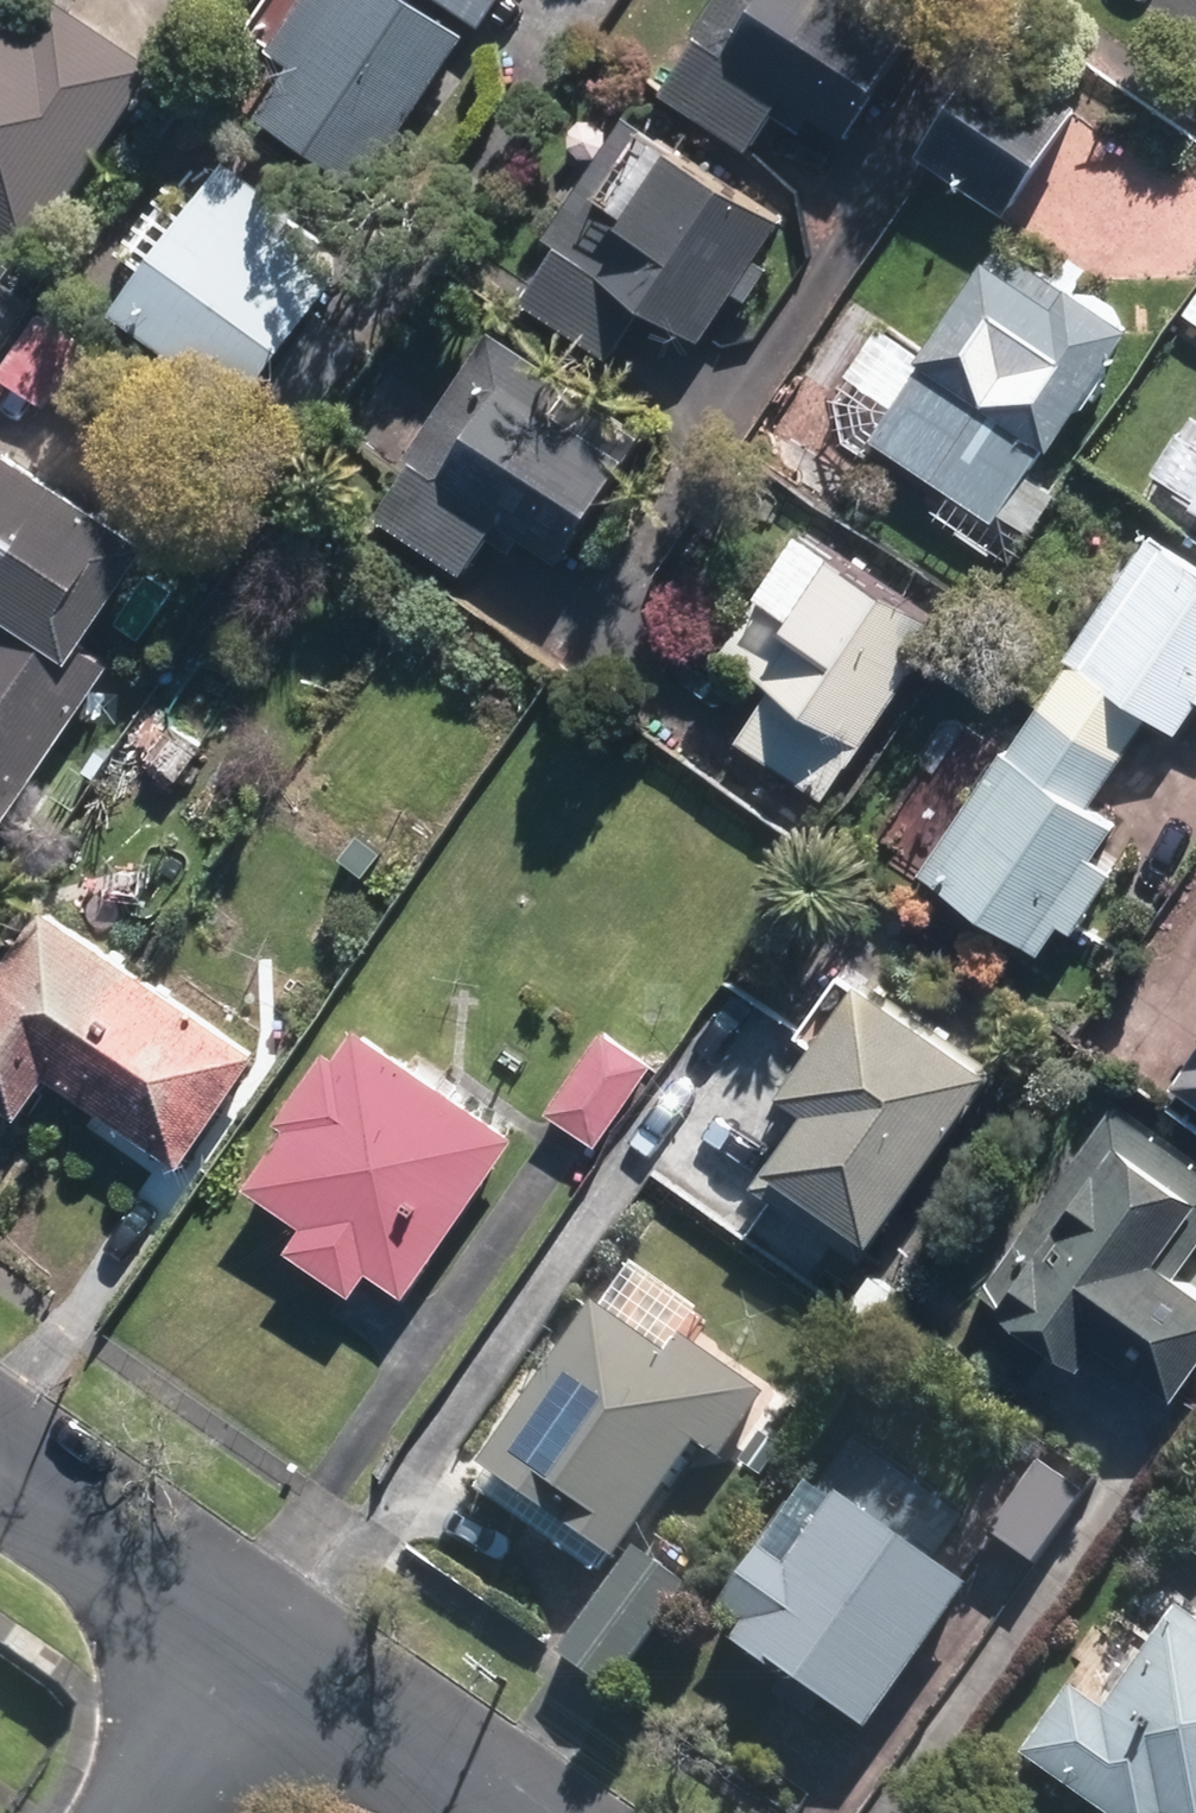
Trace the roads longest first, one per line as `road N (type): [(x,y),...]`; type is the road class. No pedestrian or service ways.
road 1 (residential): [(0,1442),(273,1634)]
road 2 (residential): [(273,1634),(528,1812)]
road 3 (residential): [(273,1634),(150,1812)]

